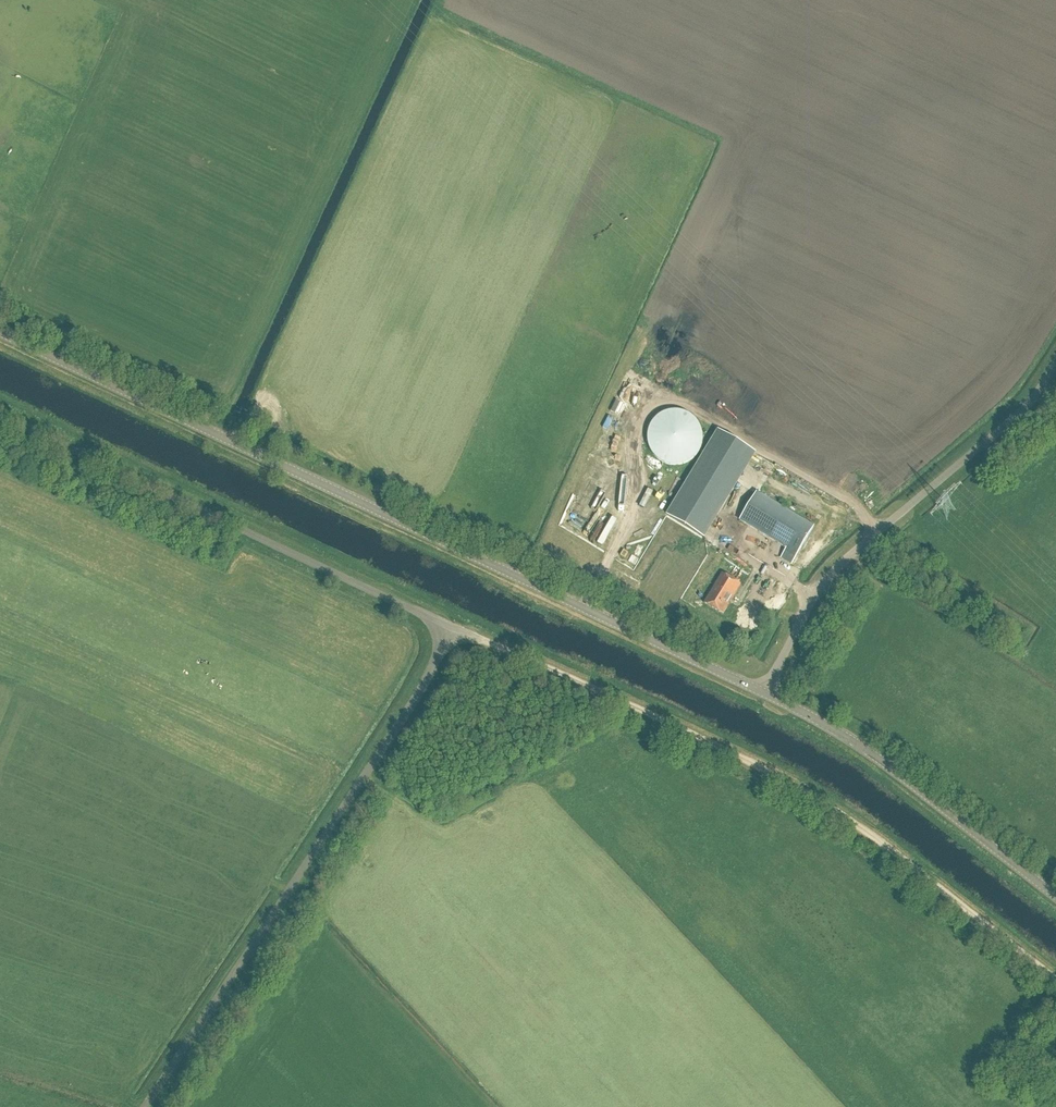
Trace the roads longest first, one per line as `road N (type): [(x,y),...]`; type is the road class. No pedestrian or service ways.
road 1 (unclassified): [(144,1106),(407,710),(449,630),(0,416)]
road 2 (tertiary): [(766,693),(0,333)]
road 3 (track): [(449,630),(637,706),(807,793),(1055,981)]
road 4 (unclassified): [(766,693),(828,577),(1017,417),(1055,365)]
road 5 (tertiary): [(1055,896),(872,753),(766,693)]

